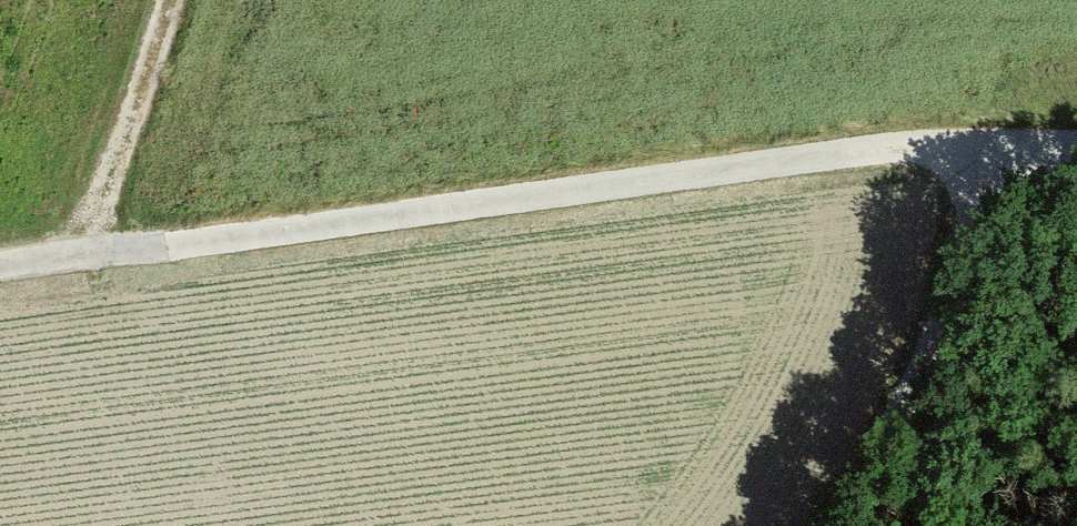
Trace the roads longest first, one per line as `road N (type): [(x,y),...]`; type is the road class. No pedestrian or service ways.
road 1 (track): [(0,270),(905,147),(1076,148)]
road 2 (track): [(838,525),(929,360),(1006,144)]
road 3 (track): [(171,0),(88,258)]

